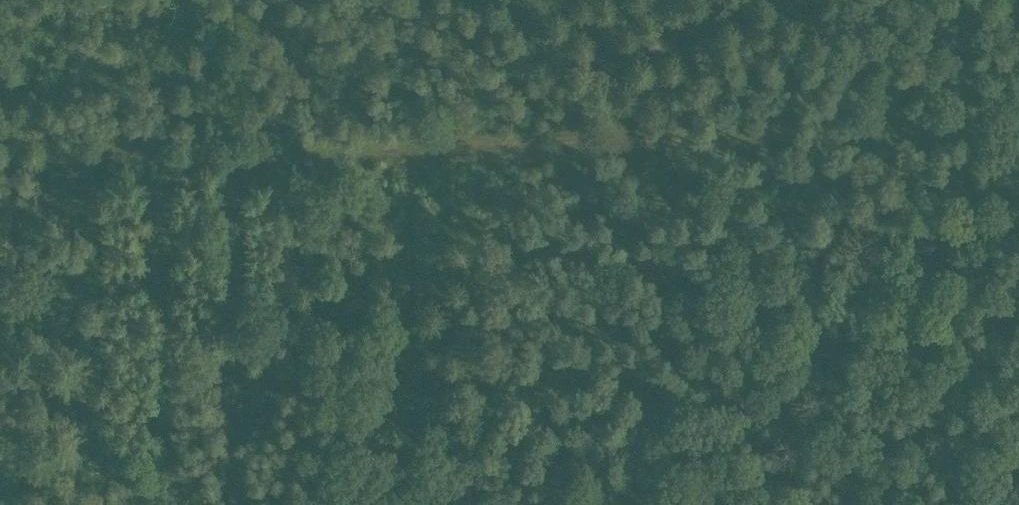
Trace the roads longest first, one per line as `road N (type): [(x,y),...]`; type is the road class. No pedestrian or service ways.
road 1 (track): [(0,165),(1018,134)]

